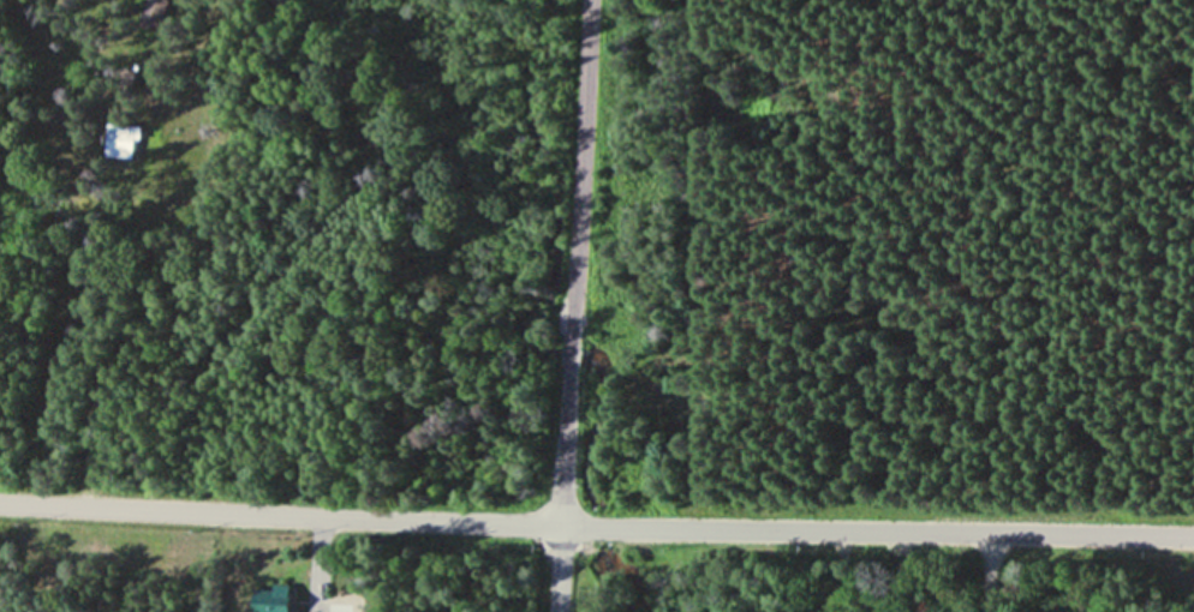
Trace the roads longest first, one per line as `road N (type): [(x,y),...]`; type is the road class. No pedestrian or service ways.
road 1 (residential): [(1193,538),(560,528),(0,506)]
road 2 (residential): [(558,611),(592,0)]

